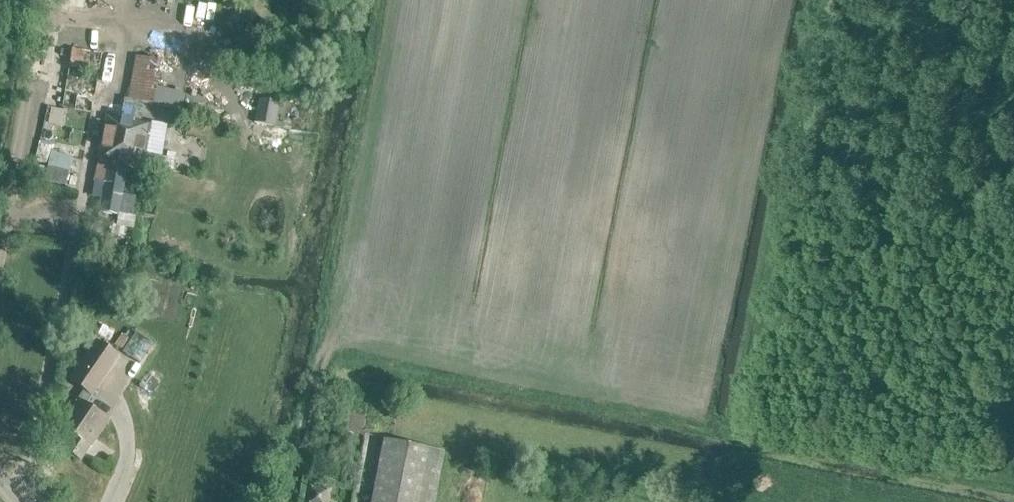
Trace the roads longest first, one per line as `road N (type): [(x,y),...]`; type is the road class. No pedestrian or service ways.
road 1 (track): [(0,262),(46,0)]

